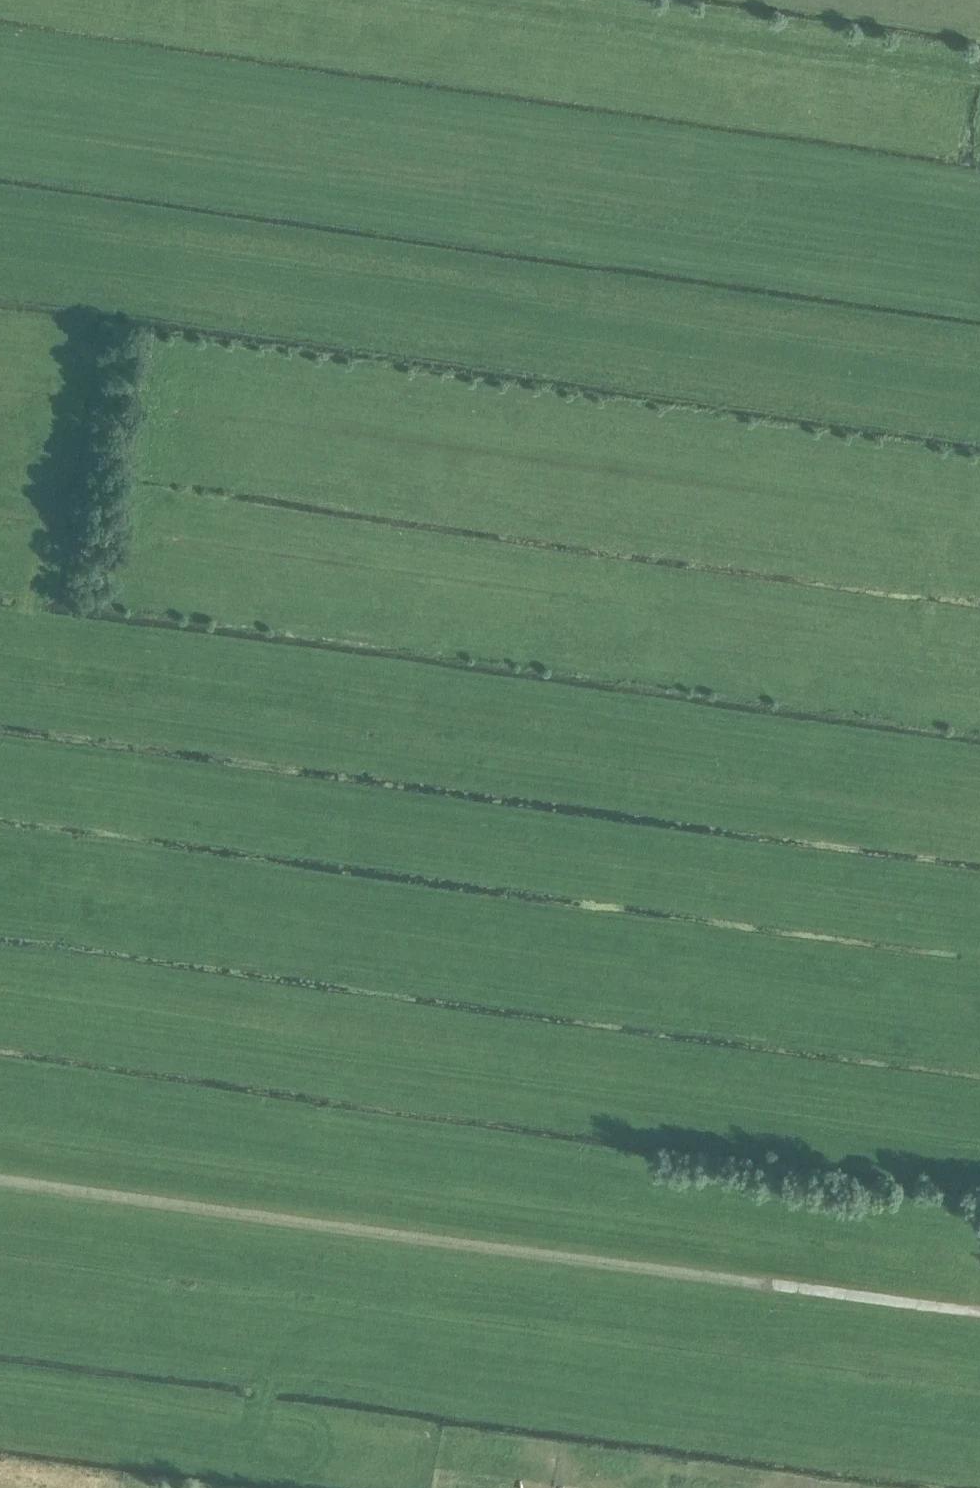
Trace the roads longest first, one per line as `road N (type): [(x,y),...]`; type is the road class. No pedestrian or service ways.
road 1 (track): [(979,1313),(0,1181)]

